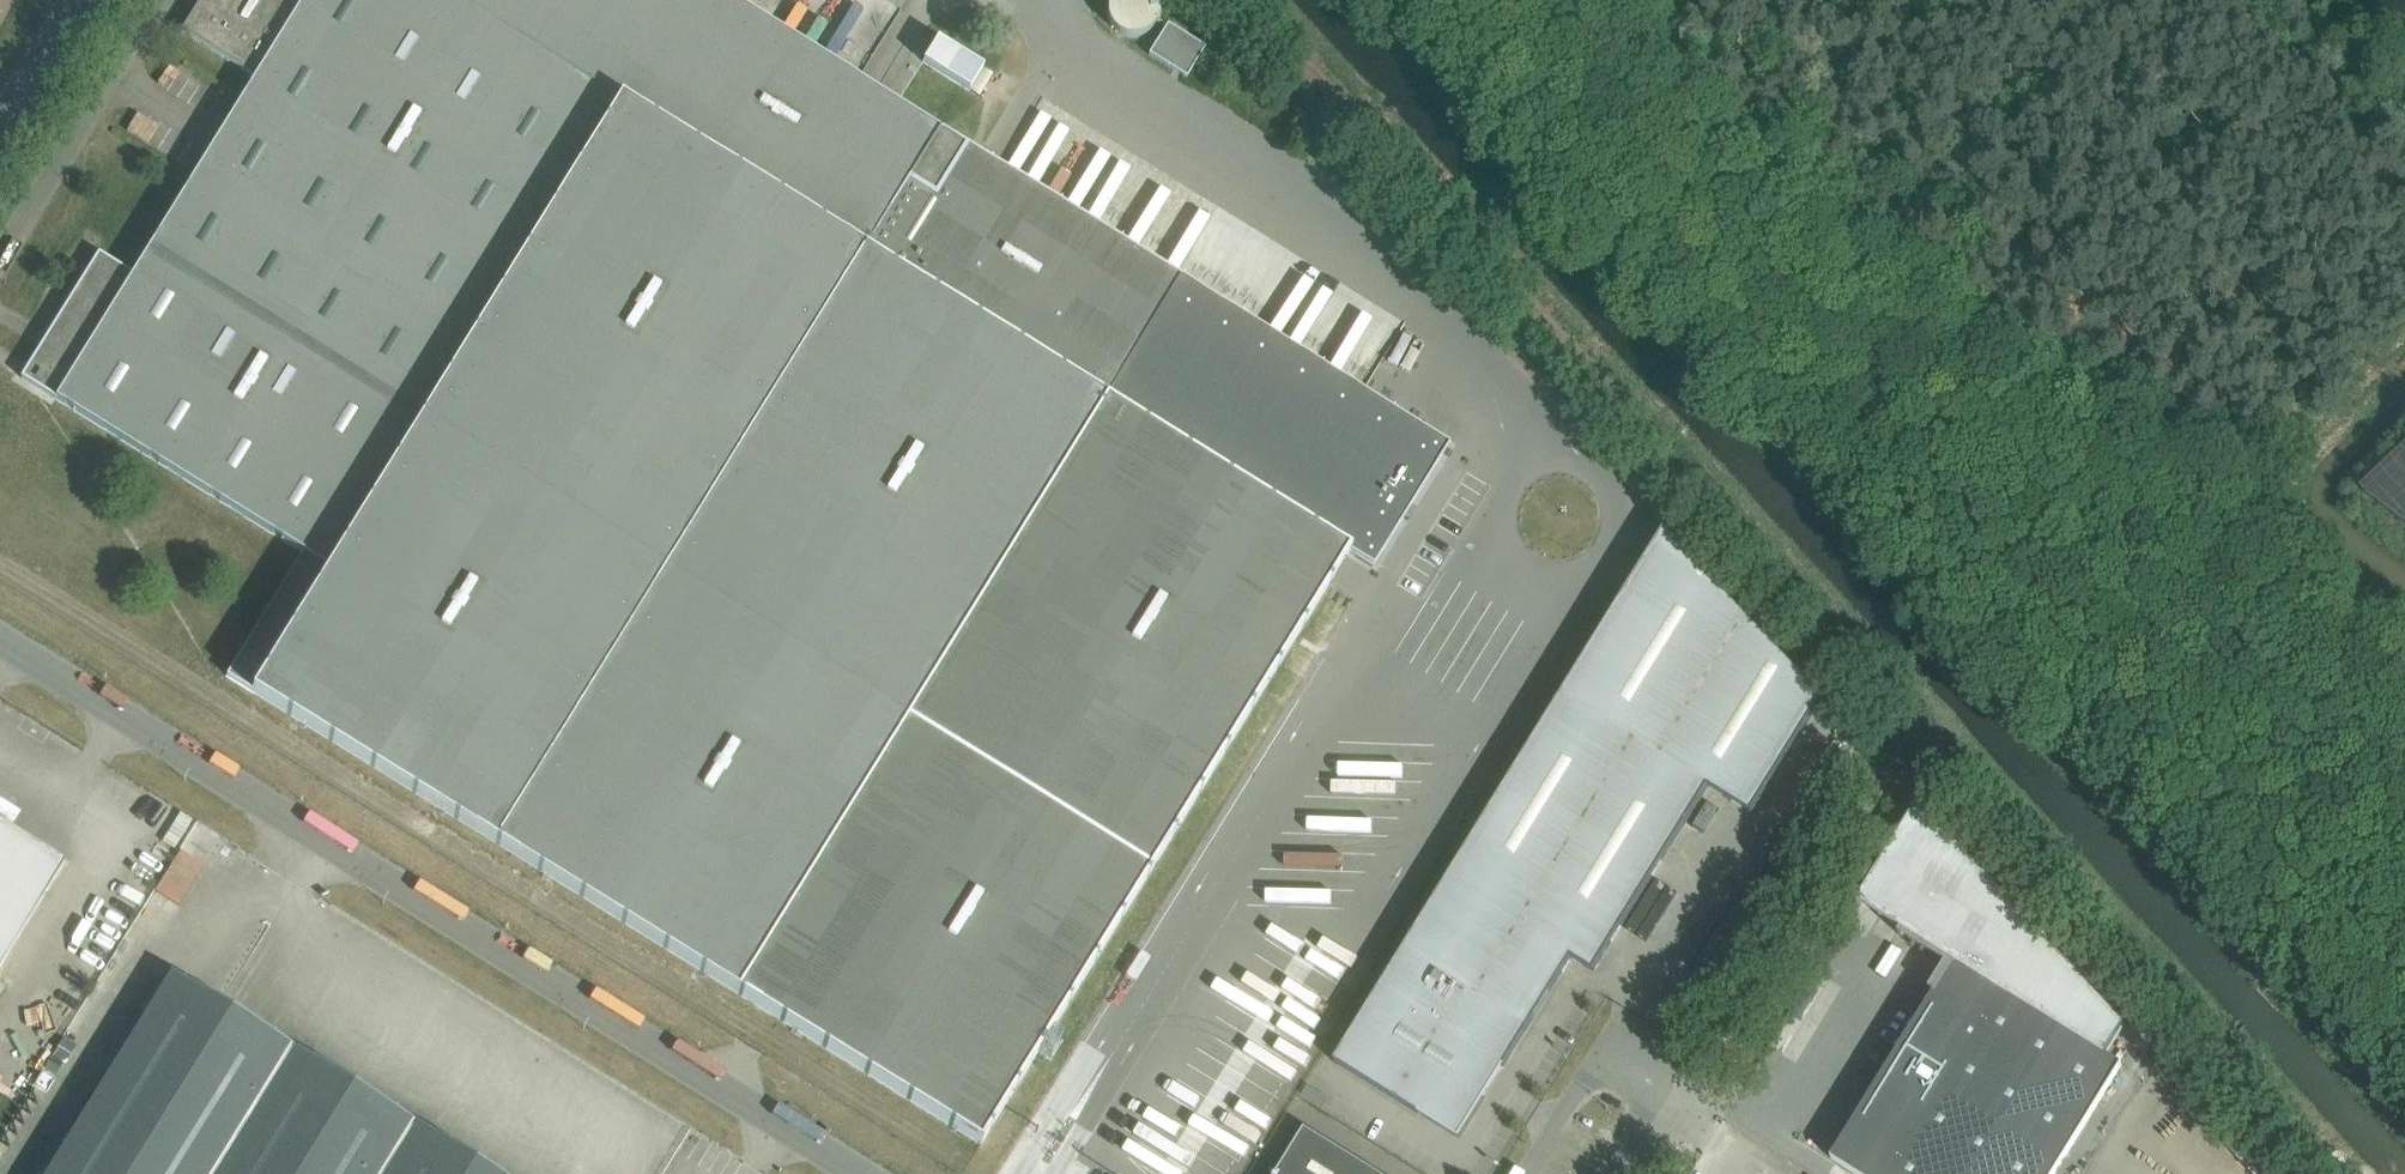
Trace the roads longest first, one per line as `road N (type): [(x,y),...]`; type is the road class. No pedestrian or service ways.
road 1 (unclassified): [(852,1173),(0,650)]
road 2 (track): [(1660,1085),(1698,1087),(1894,774)]
road 3 (unclassified): [(1605,1173),(1660,1085),(1603,1049),(1527,1173)]
road 4 (unclassified): [(0,138),(86,0)]

